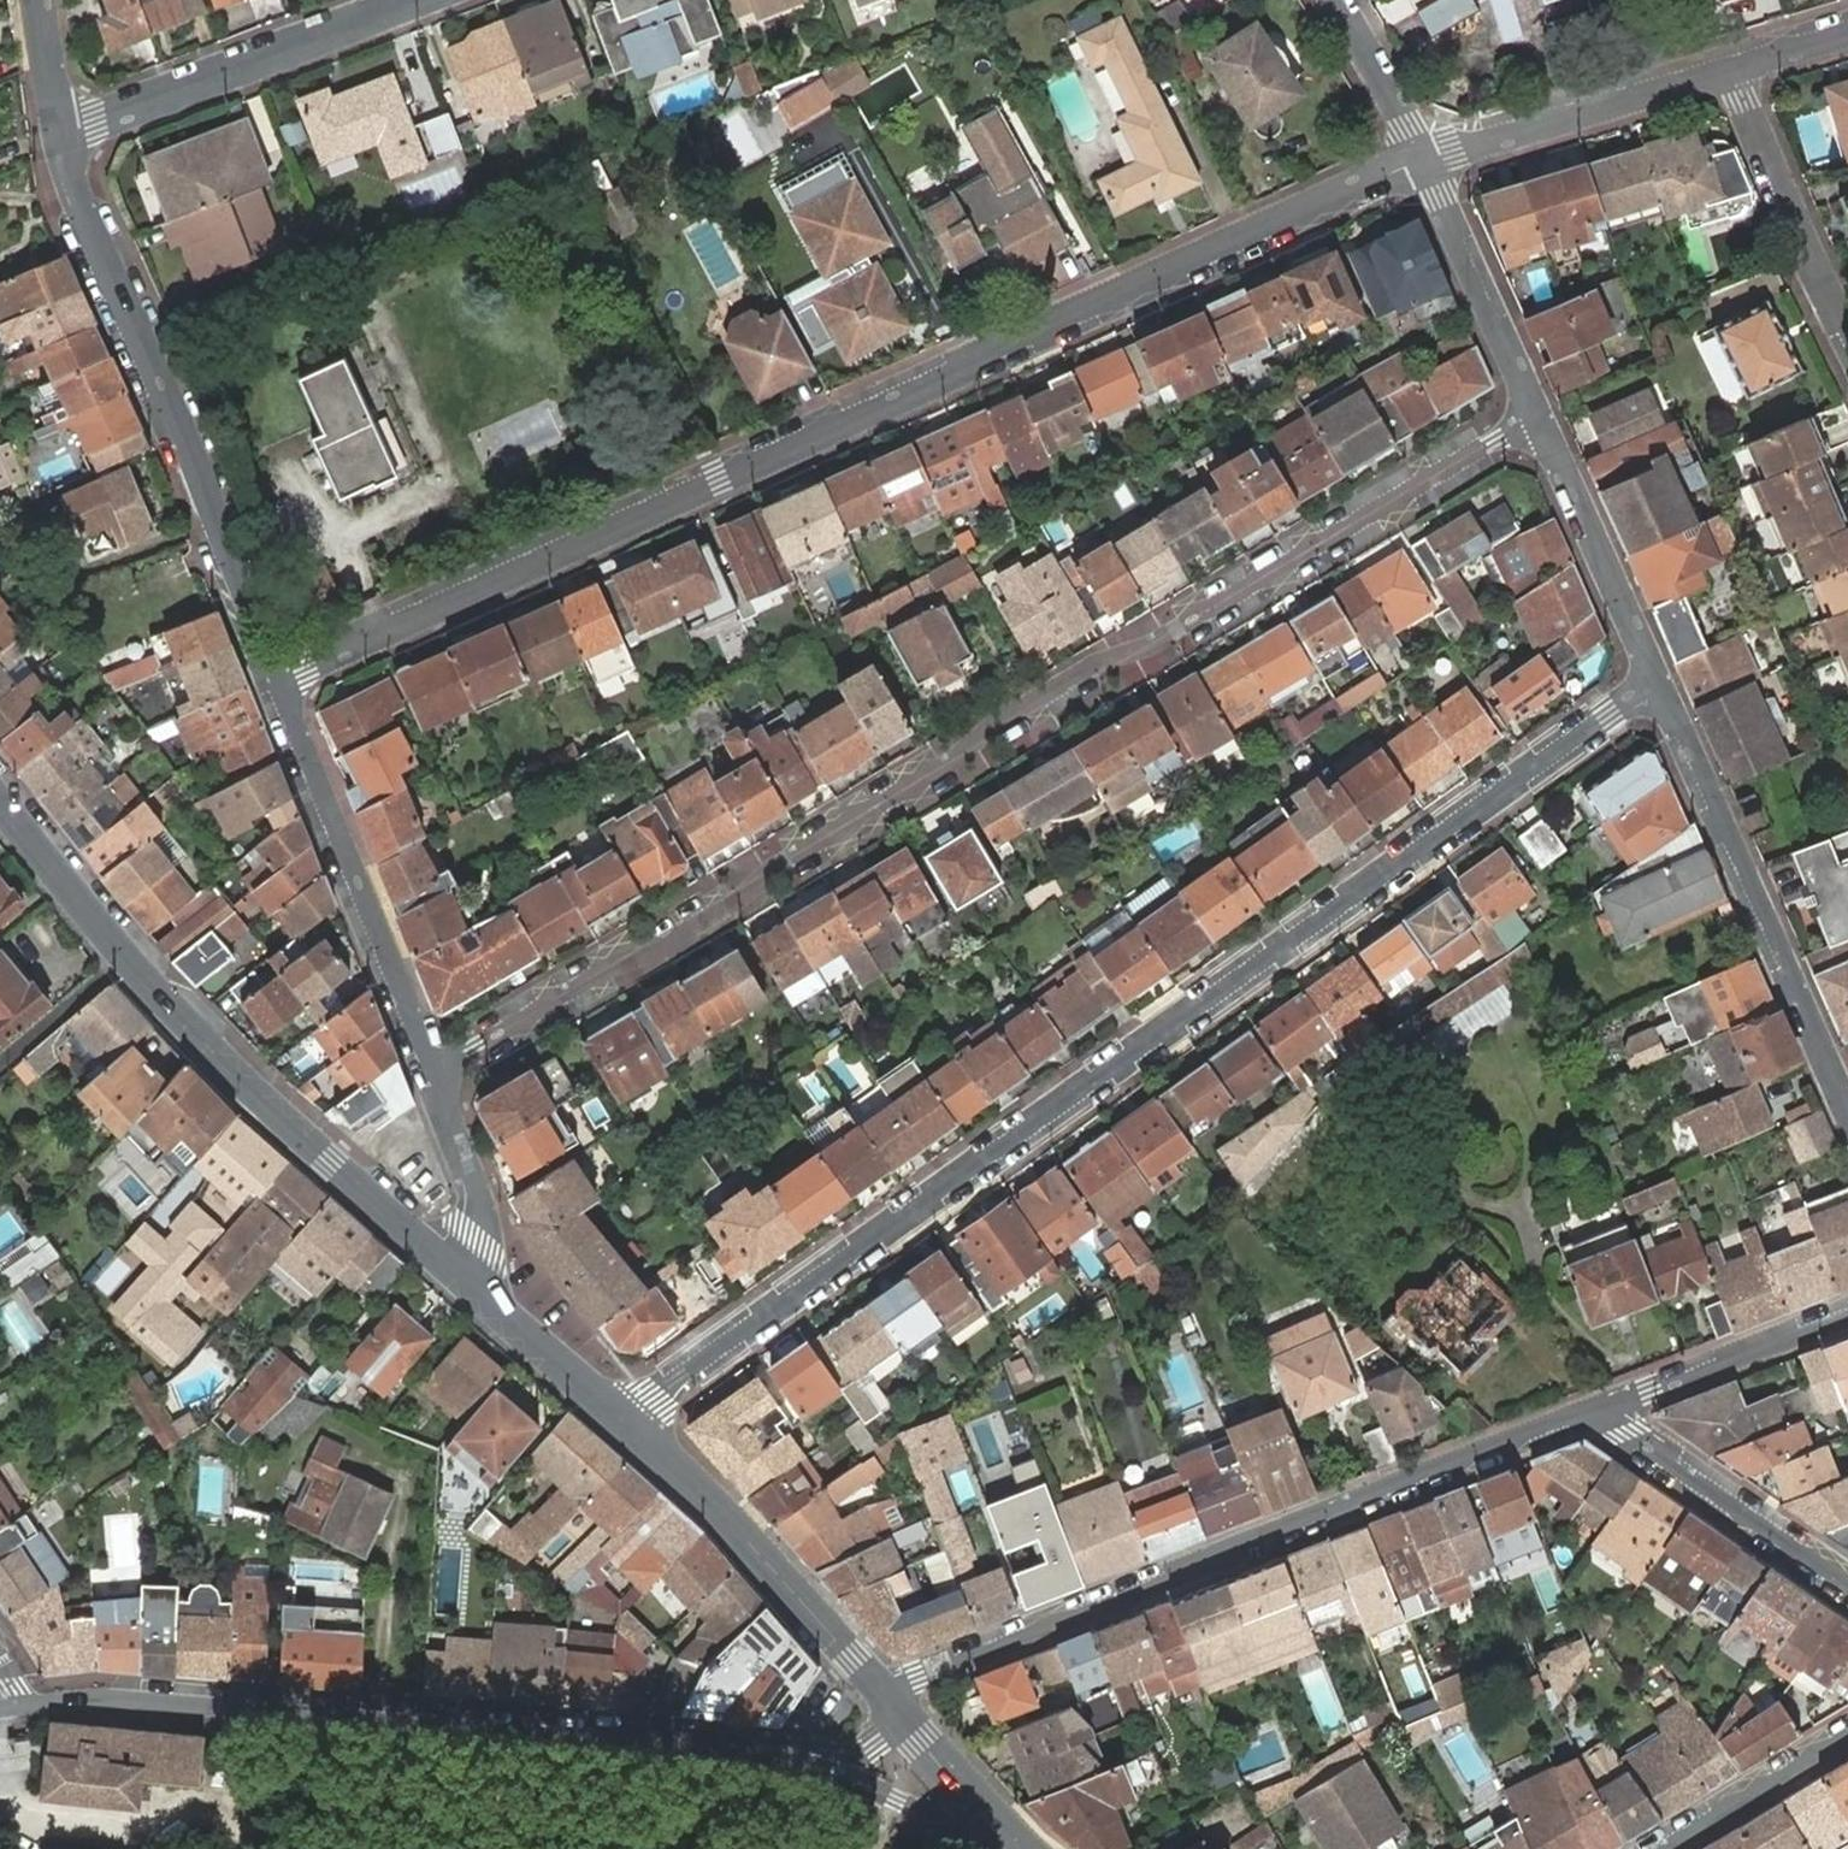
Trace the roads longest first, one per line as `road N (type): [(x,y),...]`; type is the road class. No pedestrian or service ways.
road 1 (residential): [(438,1069),(1538,414)]
road 2 (residential): [(1657,681),(631,1417)]
road 3 (residential): [(281,675),(1423,157)]
road 4 (residential): [(21,1706),(96,1697),(803,1753)]
road 5 (residential): [(896,1708),(915,1679),(1599,1406)]
road 6 (tertiary): [(470,1271),(327,1158),(209,1048),(0,799)]
road 7 (residential): [(281,675),(191,442),(56,135)]
road 8 (residential): [(1657,681),(1847,1107)]
road 9 (residential): [(438,1069),(281,675)]
road 10 (tertiary): [(896,1708),(631,1417)]
road 11 (residential): [(56,135),(409,0)]
road 12 (residential): [(1423,157),(1732,69)]
road 13 (residential): [(1599,1406),(1847,1578)]
road 14 (residential): [(1538,414),(1657,681)]
road 15 (residential): [(1732,69),(1847,329)]
road 16 (residential): [(1423,157),(1538,414)]
road 17 (residential): [(1599,1406),(1847,1308)]
road 18 (residential): [(1660,1848),(1847,1734)]
road 19 (tertiary): [(631,1417),(470,1271)]
road 20 (residential): [(470,1271),(480,1204),(438,1069)]
road 21 (residential): [(803,1753),(927,1812),(948,1812),(966,1795)]
road 22 (residential): [(1336,0),(1423,157)]
road 23 (residential): [(56,135),(38,0)]
road 24 (residential): [(1732,69),(1847,34)]

